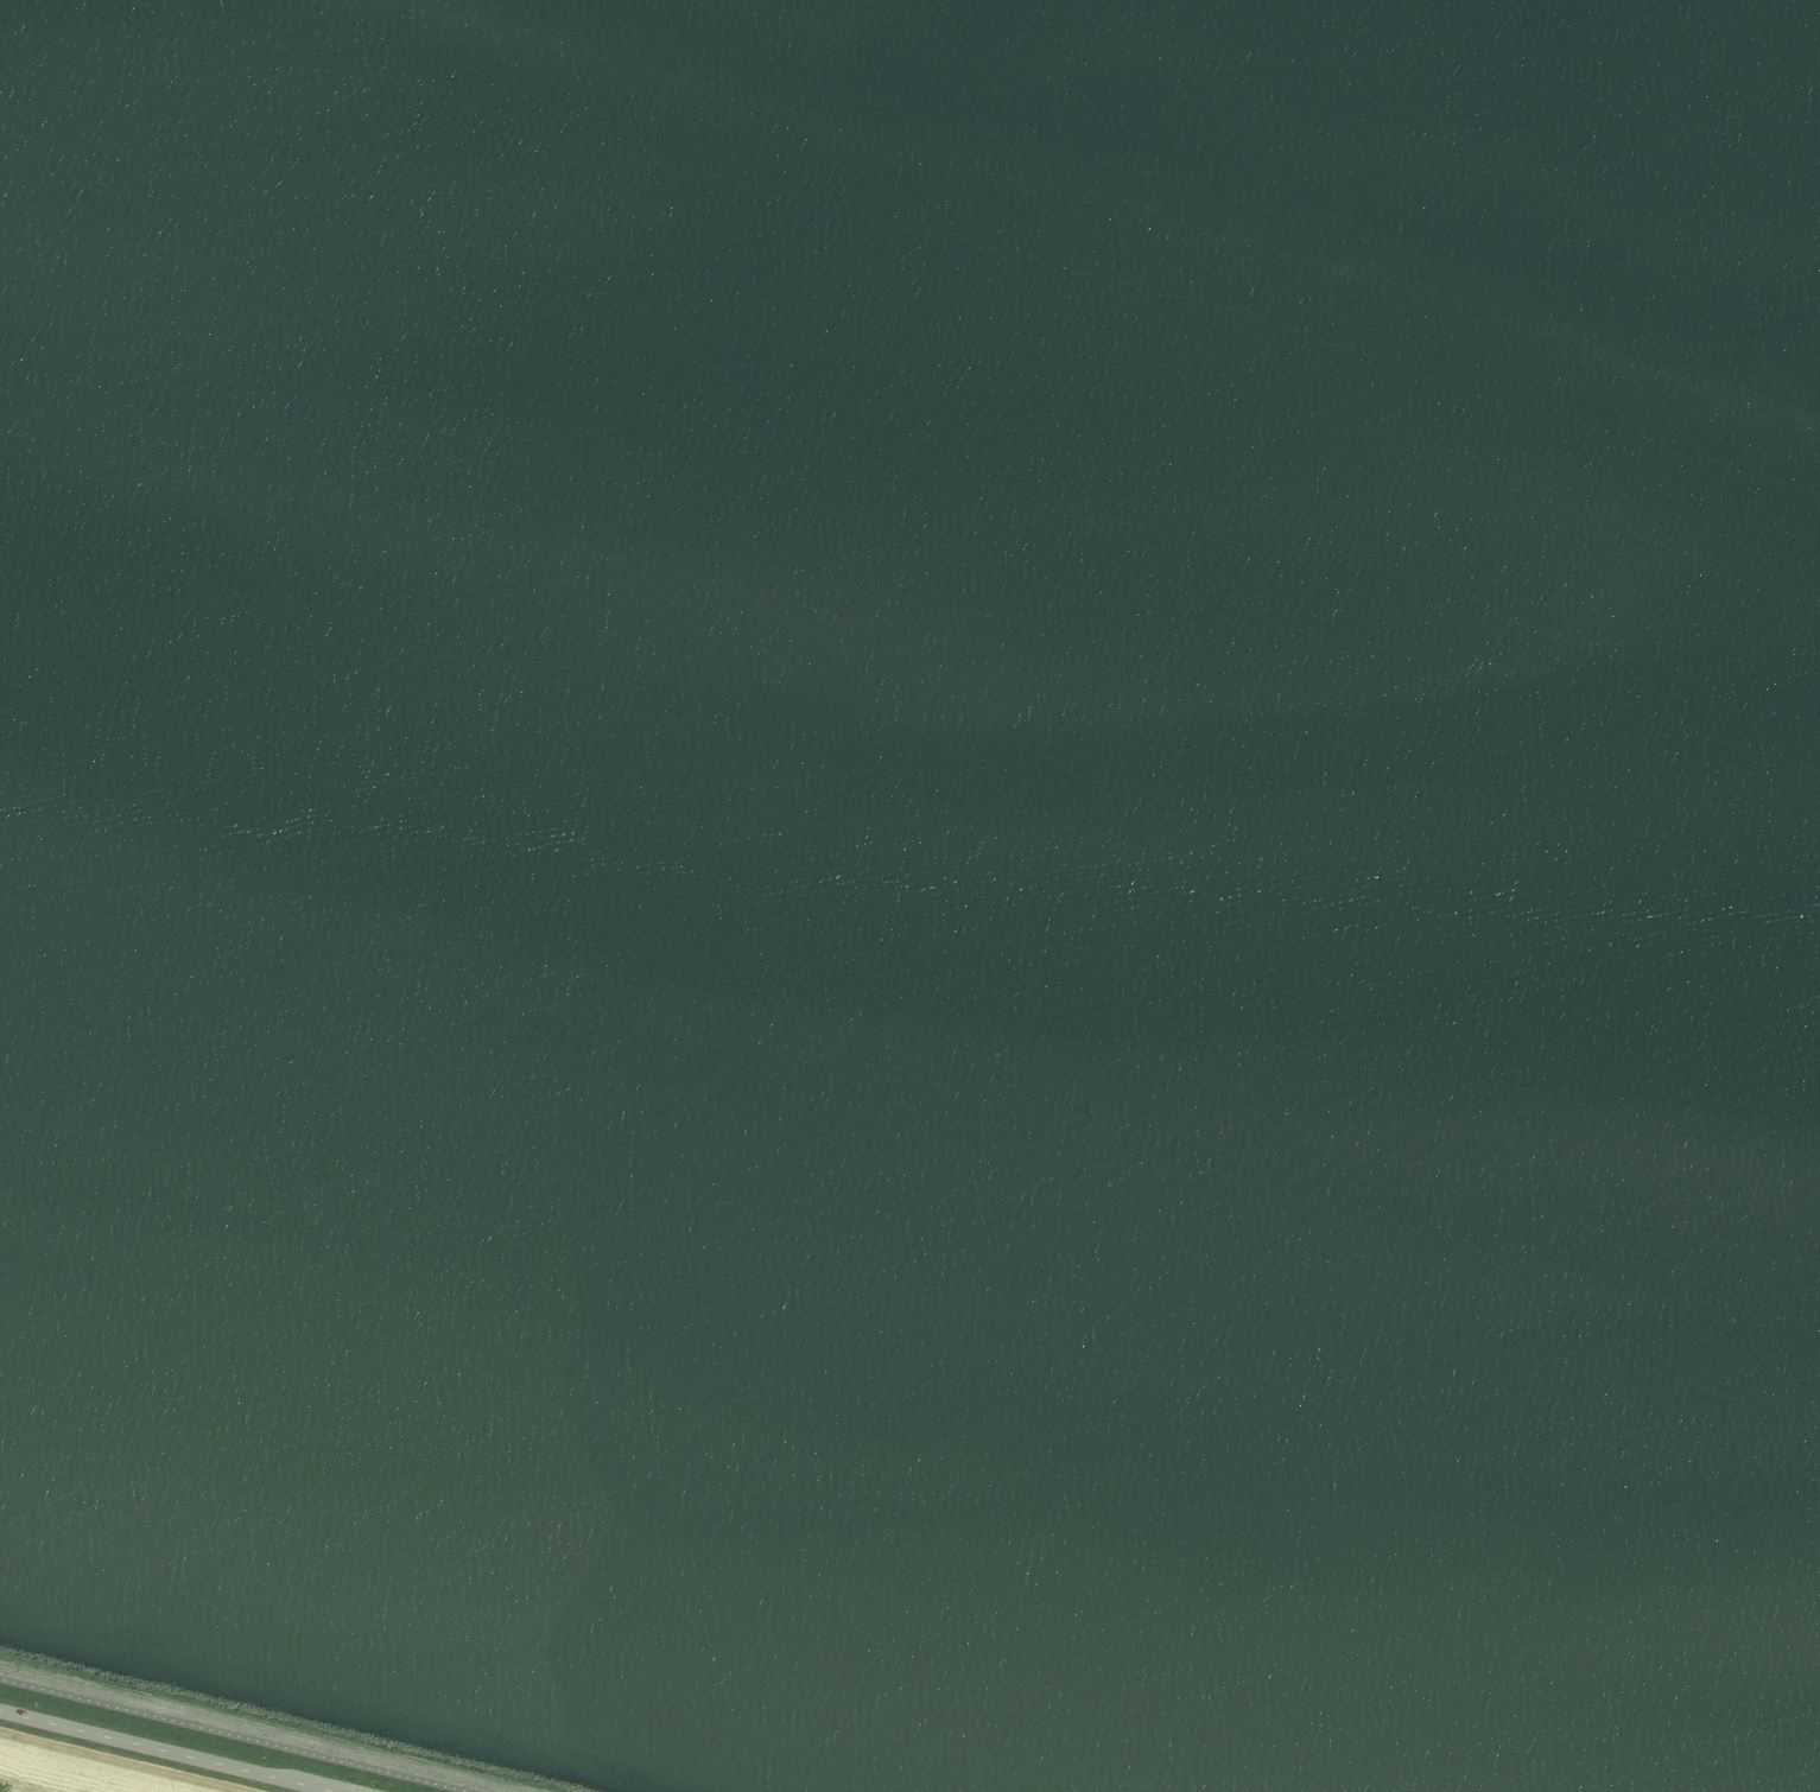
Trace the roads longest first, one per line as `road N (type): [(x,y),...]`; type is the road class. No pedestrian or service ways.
road 1 (tertiary): [(331,1791),(0,1712)]

